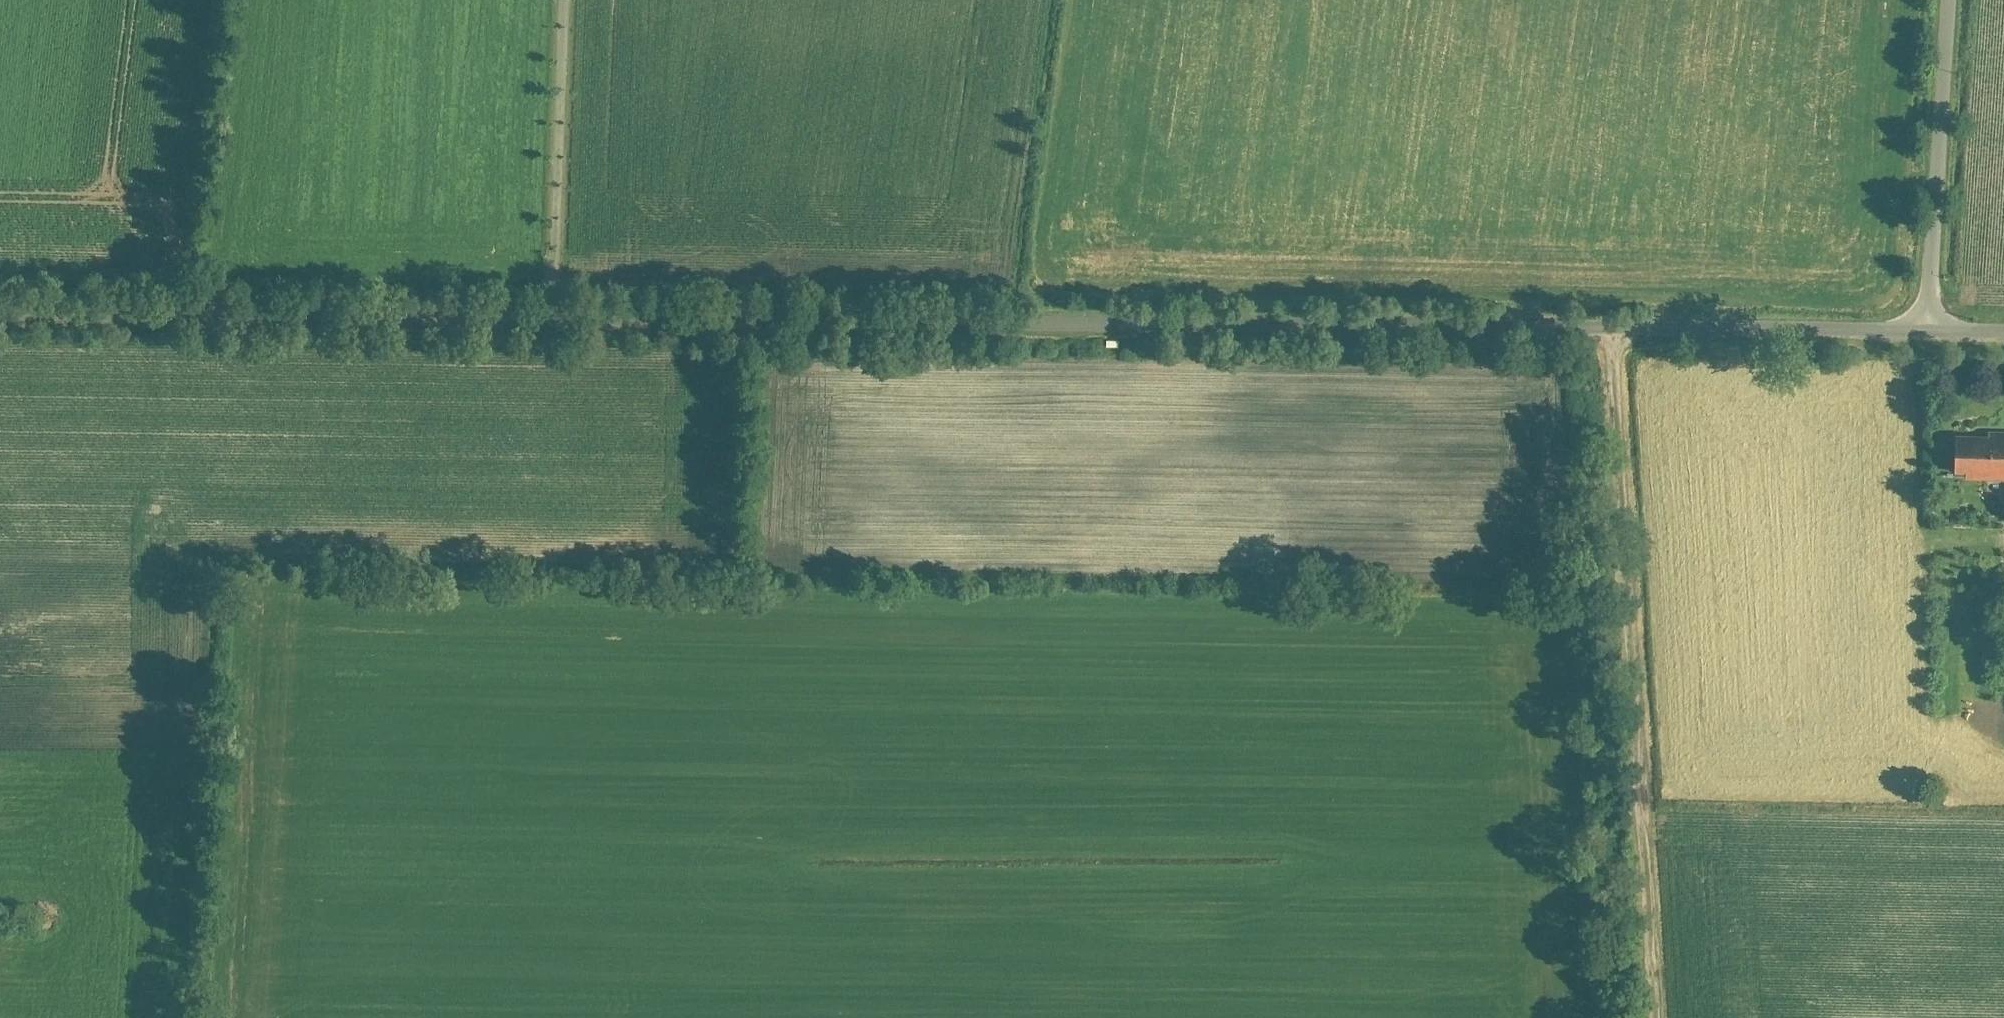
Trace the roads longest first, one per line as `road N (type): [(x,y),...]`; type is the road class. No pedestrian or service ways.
road 1 (unclassified): [(1926,333),(0,318)]
road 2 (track): [(1617,332),(1659,1017)]
road 3 (unclassified): [(1926,333),(1950,0)]

